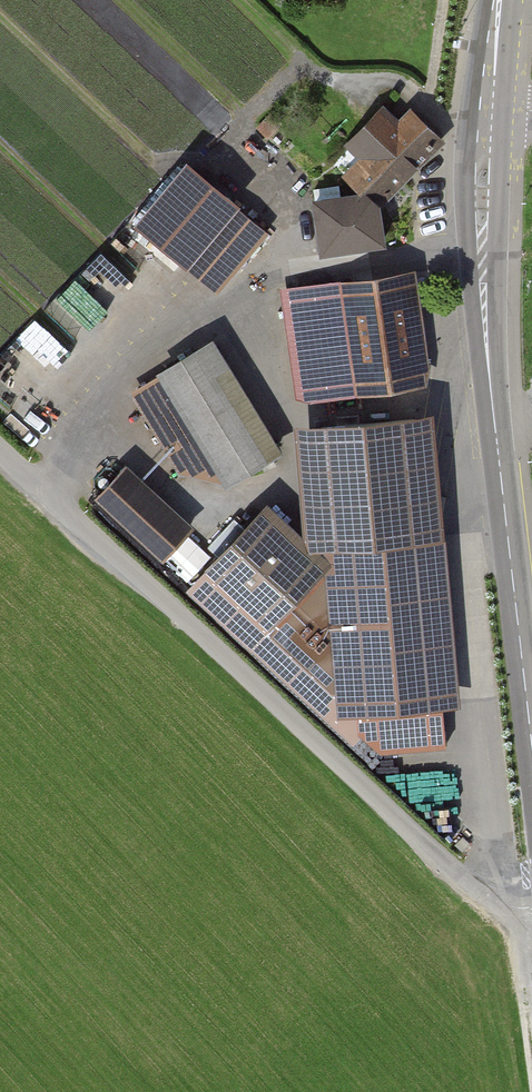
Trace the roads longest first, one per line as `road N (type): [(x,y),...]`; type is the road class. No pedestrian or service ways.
road 1 (unclassified): [(0,448),(454,872),(489,897),(531,908)]
road 2 (secondary): [(487,108),(481,279),(531,741)]
road 3 (track): [(518,909),(531,1044)]

